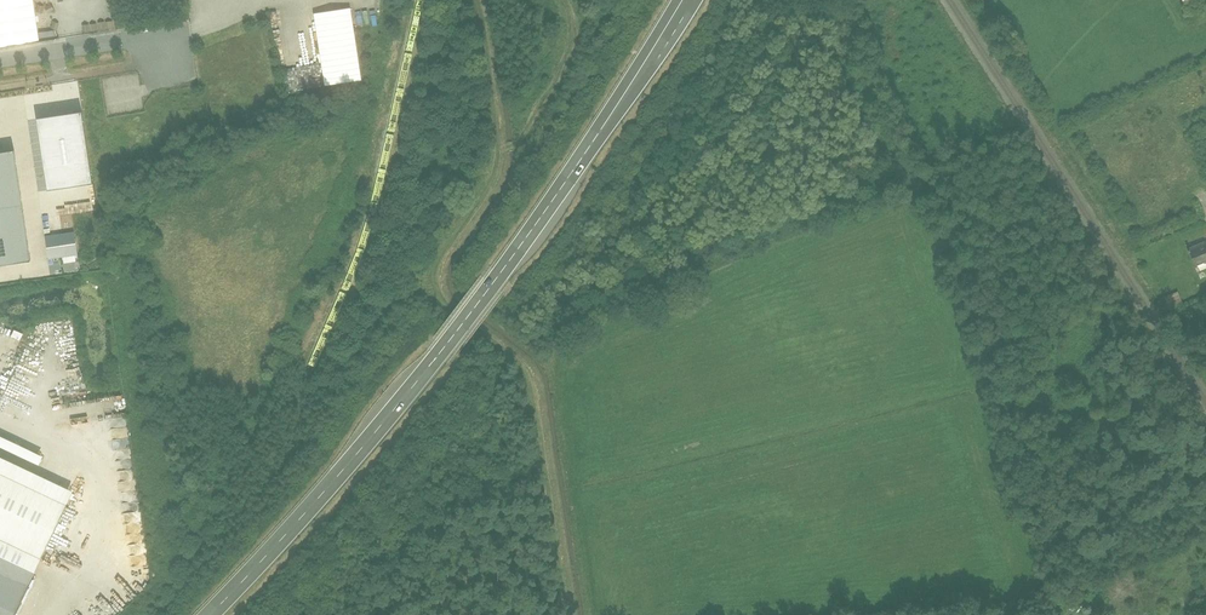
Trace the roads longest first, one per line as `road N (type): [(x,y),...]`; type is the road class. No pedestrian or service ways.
road 1 (primary): [(211,614),(454,336),(580,163),(682,0)]
road 2 (unclassified): [(0,60),(159,35)]

